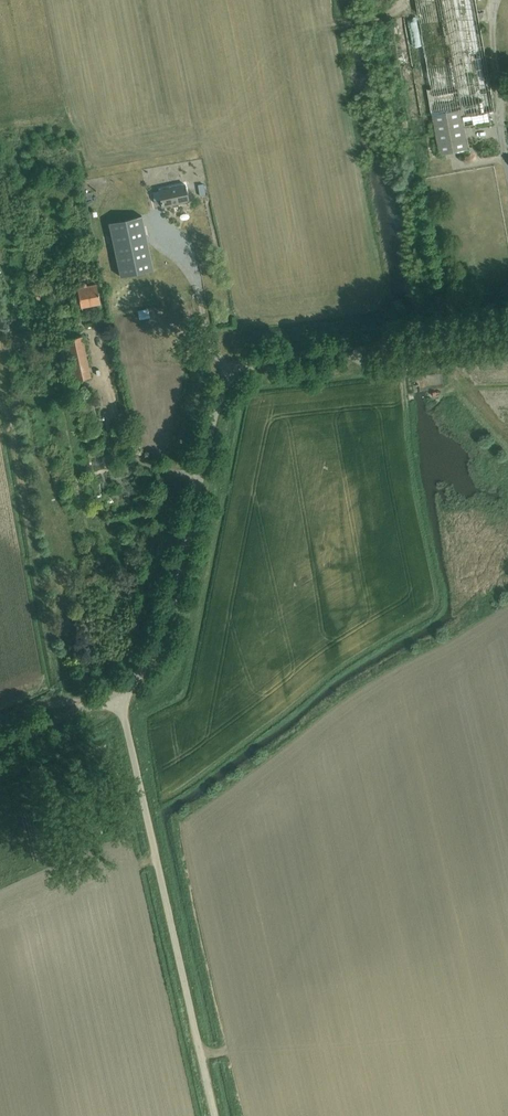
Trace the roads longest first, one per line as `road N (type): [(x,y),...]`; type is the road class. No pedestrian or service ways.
road 1 (unclassified): [(115,699),(144,669),(161,623),(211,391),(244,355),(507,330)]
road 2 (unclassified): [(215,1115),(115,699)]
road 3 (unclassified): [(0,750),(115,699)]

